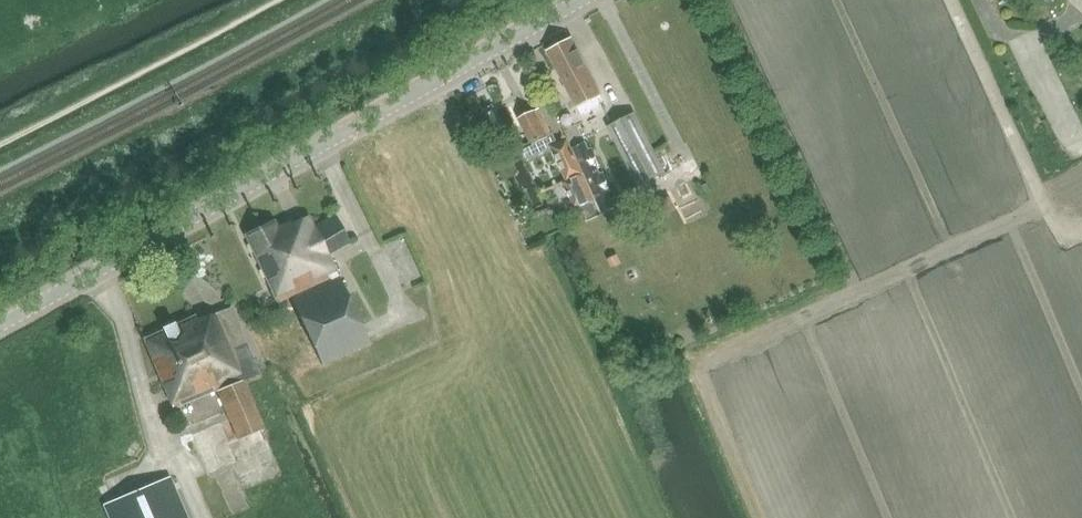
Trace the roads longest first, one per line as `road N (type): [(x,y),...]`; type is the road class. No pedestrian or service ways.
road 1 (tertiary): [(0,325),(584,0)]
road 2 (track): [(1081,236),(1057,228),(951,0)]

